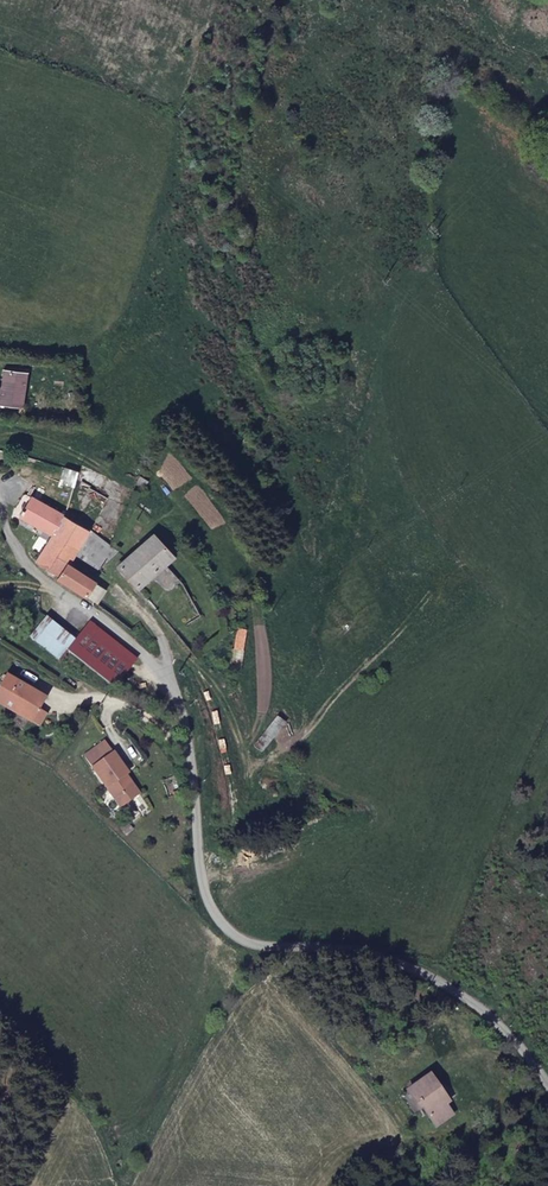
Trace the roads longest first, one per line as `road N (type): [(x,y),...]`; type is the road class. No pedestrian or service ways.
road 1 (residential): [(0,504),(24,569),(169,672),(194,731),(204,886),(221,927),(252,945),(347,935),(427,962),(522,1048),(547,1088)]

